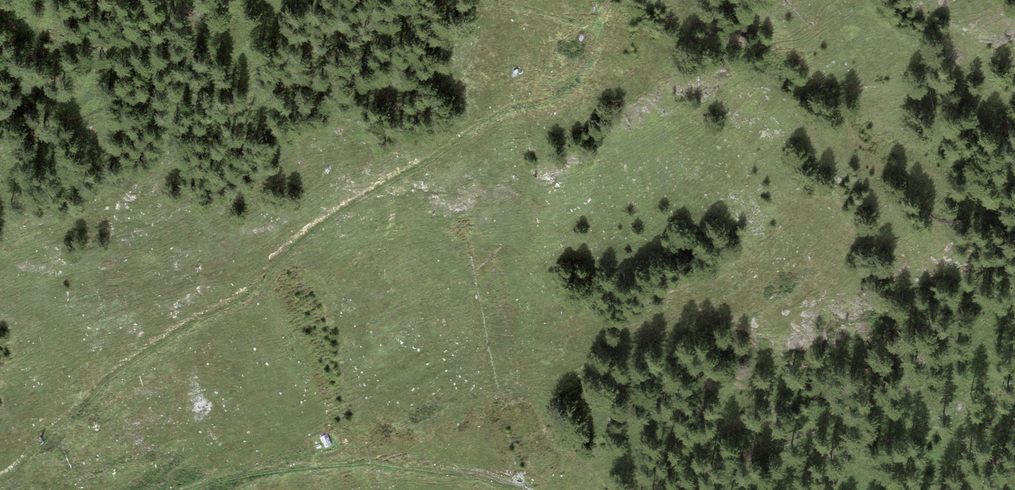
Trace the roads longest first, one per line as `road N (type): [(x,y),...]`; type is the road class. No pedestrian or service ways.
road 1 (track): [(0,483),(382,184),(519,97),(580,83),(615,0)]
road 2 (track): [(1014,369),(806,452),(641,489)]
road 3 (track): [(568,489),(356,462),(229,489)]

